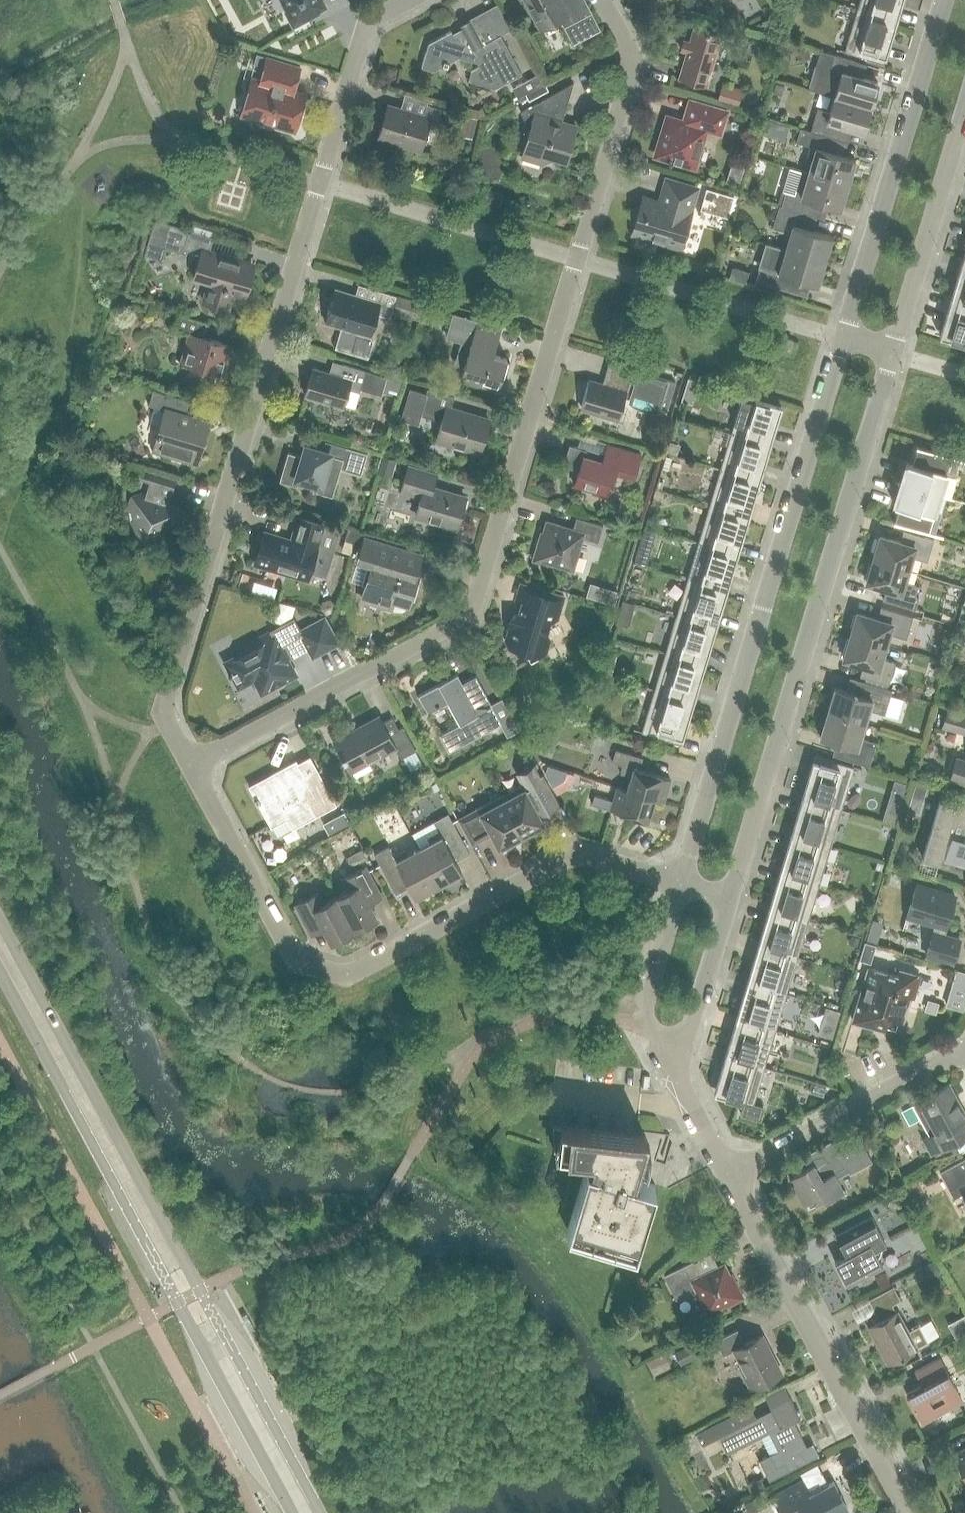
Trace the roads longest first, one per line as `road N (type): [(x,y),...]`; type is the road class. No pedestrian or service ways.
road 1 (residential): [(190,769),(469,608),(637,62),(603,0)]
road 2 (residential): [(190,769),(166,725),(168,691),(364,29),(417,0)]
road 3 (secondary): [(318,1512),(0,920)]
road 4 (residential): [(680,886),(577,856),(345,980),(311,974),(285,950),(190,769)]
road 5 (secondary): [(0,976),(289,1512)]
road 6 (residential): [(845,339),(680,886)]
road 7 (residential): [(729,900),(892,355)]
road 8 (residential): [(729,1175),(910,1512)]
road 9 (residential): [(948,0),(845,339)]
road 10 (residential): [(729,1175),(964,1049)]
road 11 (residential): [(892,355),(964,112)]
road 12 (residential): [(665,1055),(686,1043),(729,900)]
road 13 (residential): [(680,886),(646,1007),(648,1027)]
road 14 (residential): [(729,1175),(665,1055)]

